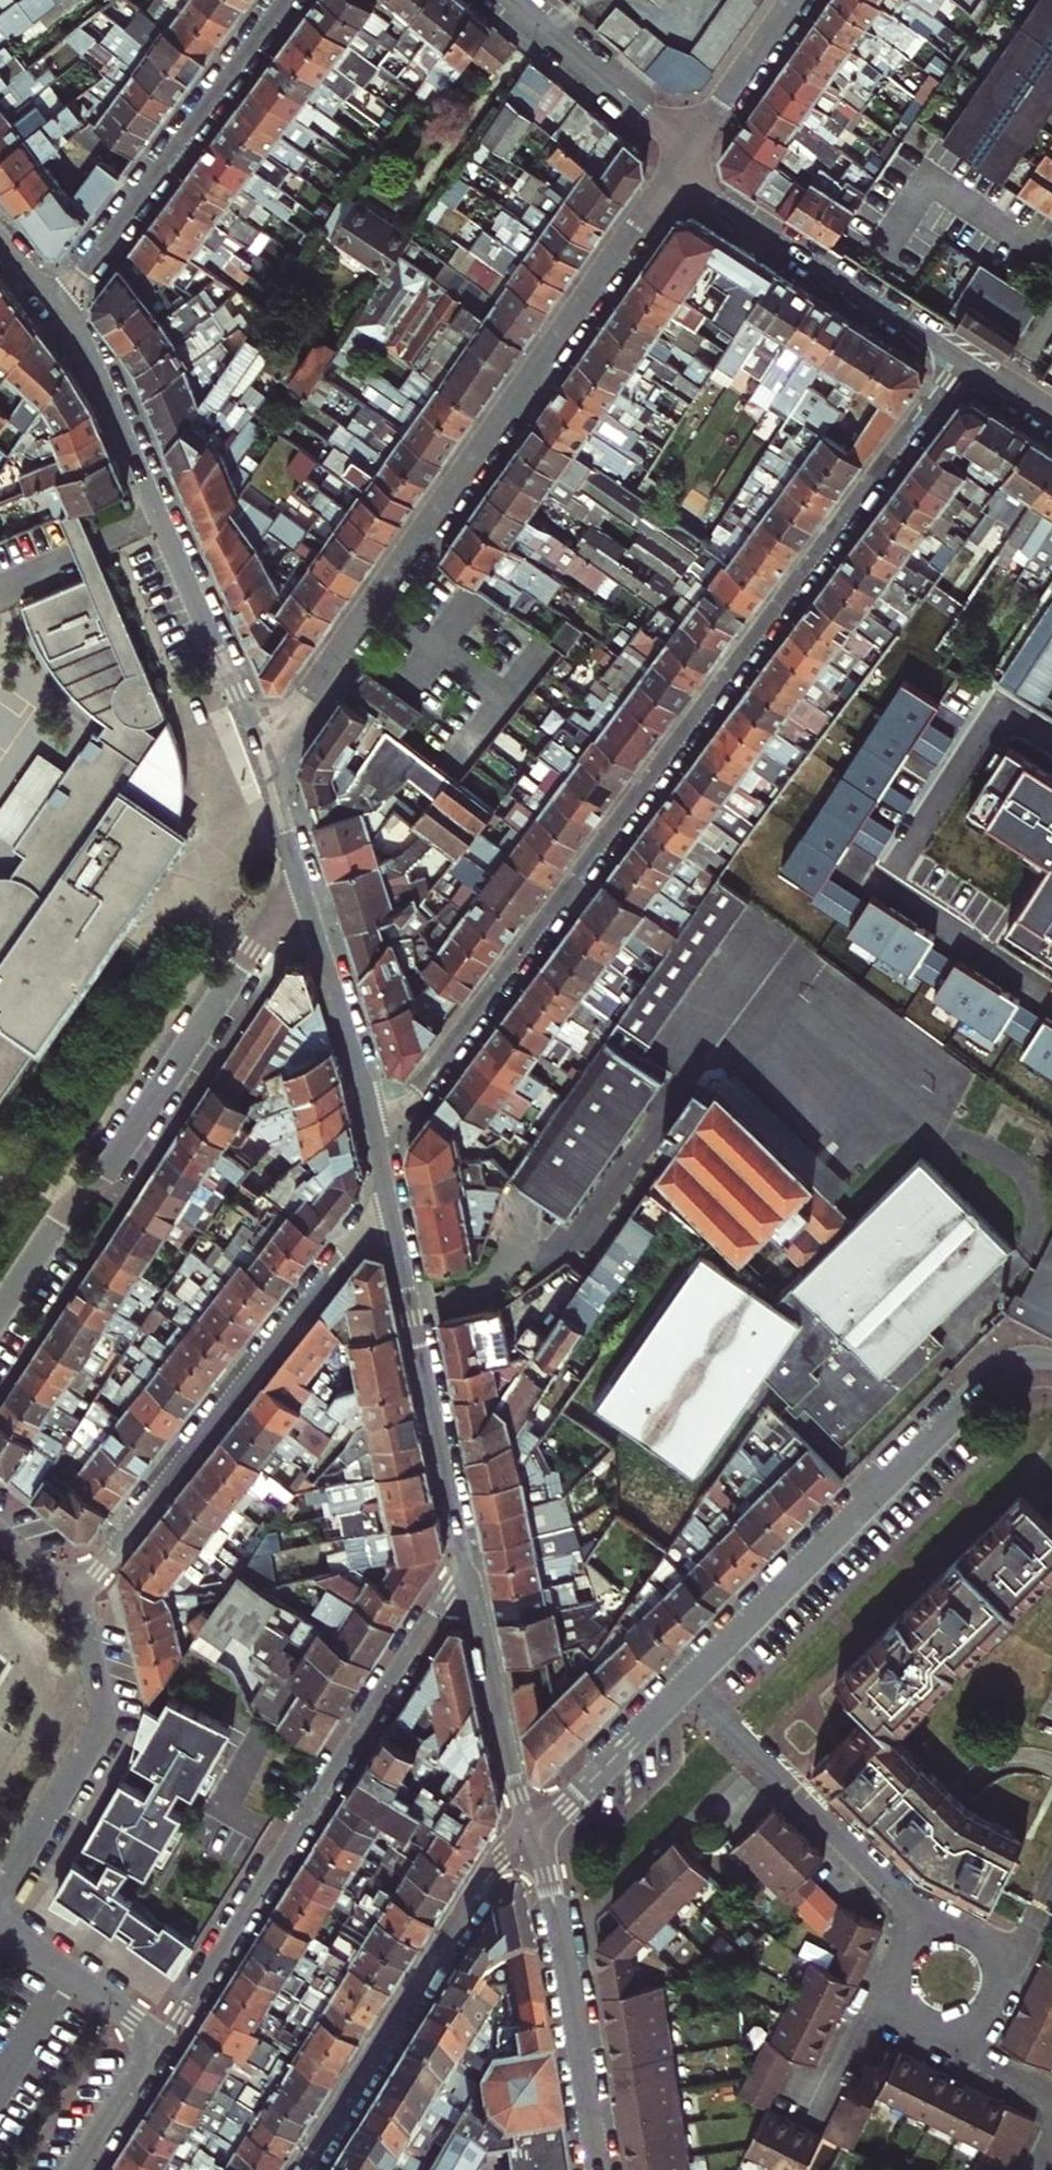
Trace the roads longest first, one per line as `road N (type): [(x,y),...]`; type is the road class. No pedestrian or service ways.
road 1 (residential): [(373,1120),(425,1080),(966,364)]
road 2 (residential): [(686,157),(263,763)]
road 3 (residential): [(1051,1360),(1026,1358),(983,1386),(531,1834)]
road 4 (residential): [(163,2039),(438,1607),(468,1583)]
road 5 (residential): [(0,1310),(272,921),(304,900)]
road 6 (tertiary): [(60,304),(89,352),(263,763)]
road 7 (residential): [(391,1216),(357,1240),(78,1596)]
road 8 (residential): [(531,1834),(472,1891),(301,2169)]
road 9 (residential): [(287,0),(60,304)]
road 10 (tertiary): [(391,1216),(468,1583)]
road 11 (residential): [(966,364),(716,195),(686,157)]
road 12 (tertiary): [(531,1834),(559,1929),(597,2169)]
road 13 (tertiary): [(0,1896),(101,1716),(78,1596)]
road 14 (tertiary): [(468,1583),(531,1834)]
road 15 (residential): [(686,157),(654,118),(513,0)]
road 16 (tertiary): [(304,900),(373,1120)]
road 17 (tertiary): [(163,2039),(0,1926)]
road 18 (residential): [(794,0),(686,157)]
road 19 (tertiary): [(81,2169),(163,2039)]
road 20 (tertiary): [(263,763),(304,900)]

